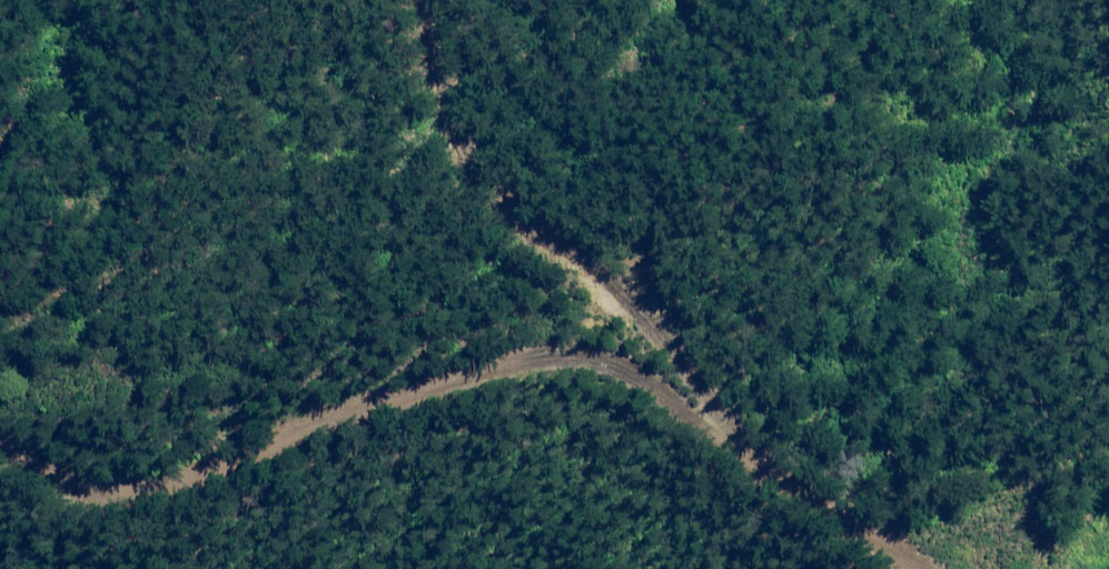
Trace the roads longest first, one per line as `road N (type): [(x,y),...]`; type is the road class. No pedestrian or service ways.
road 1 (track): [(913,568),(665,405),(584,362),(532,364),(186,487),(125,498),(0,447)]
road 2 (track): [(400,0),(429,120),(449,153),(618,302),(665,405)]

